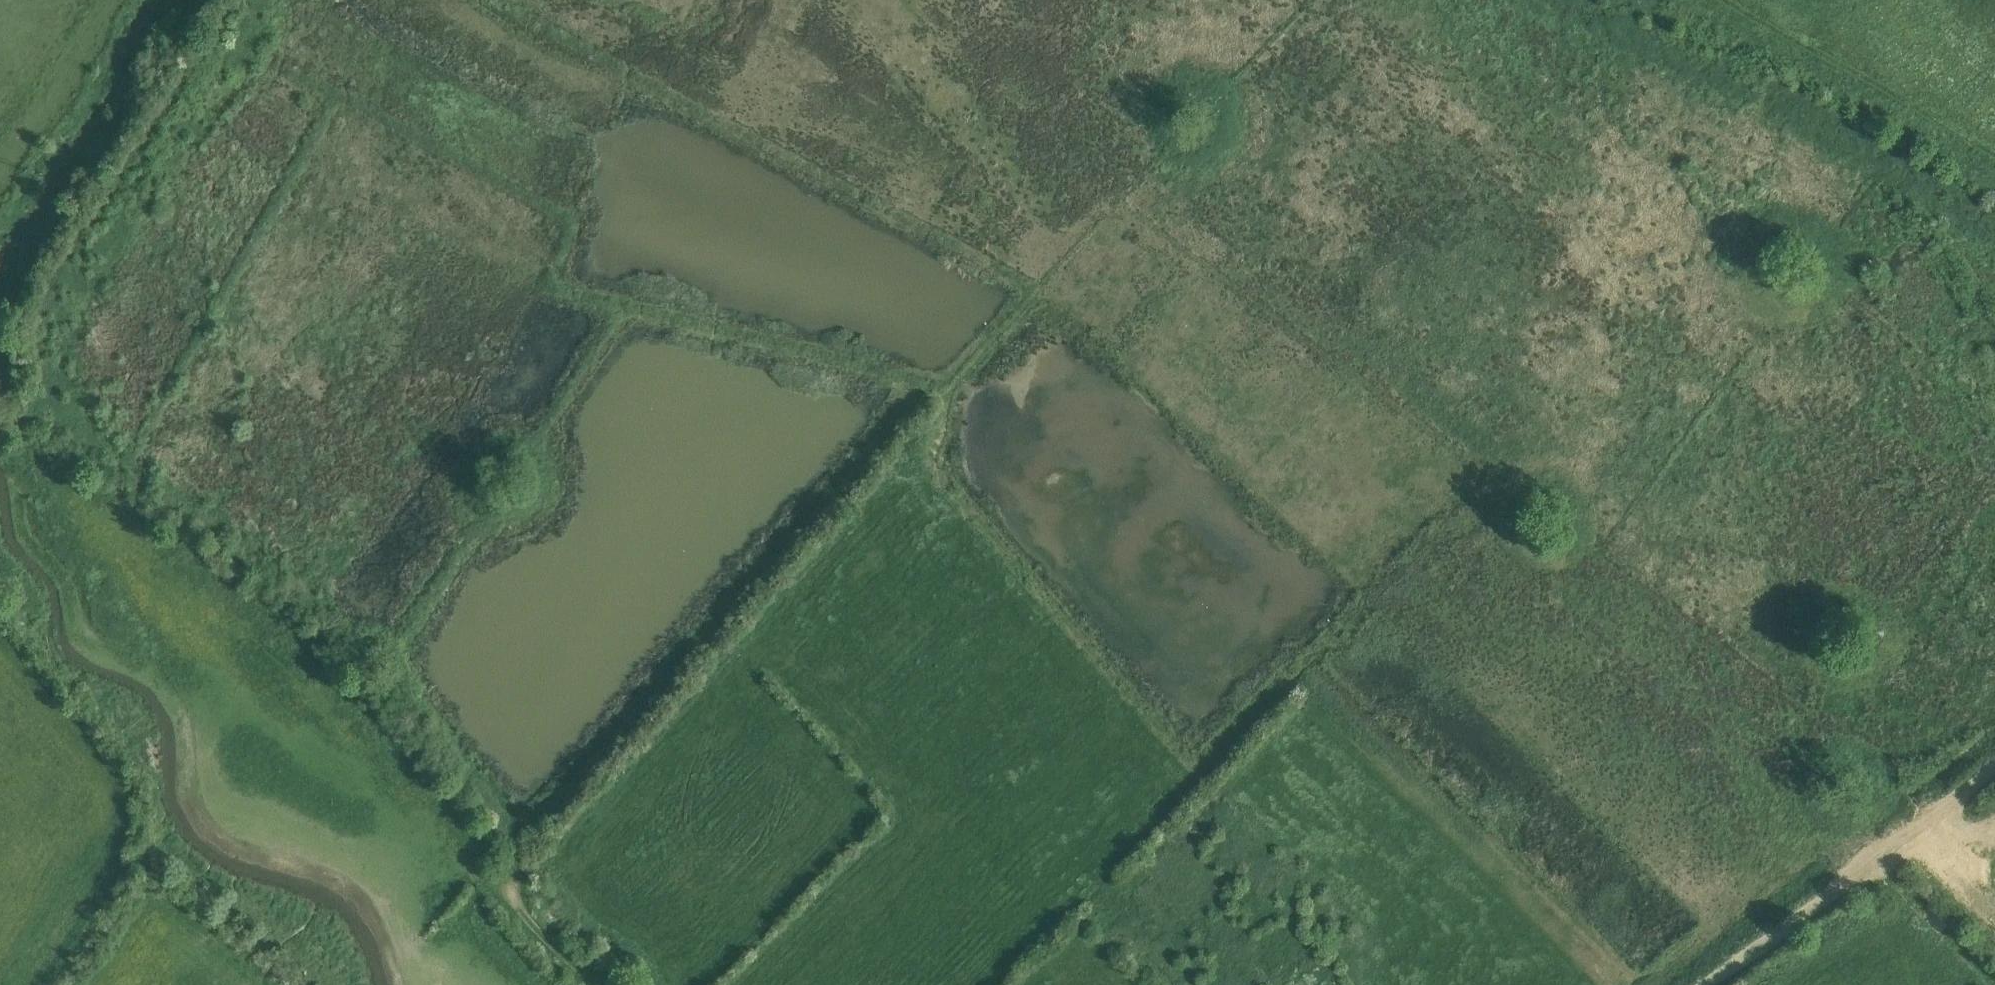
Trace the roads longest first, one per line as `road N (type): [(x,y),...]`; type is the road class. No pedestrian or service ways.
road 1 (track): [(1710,984),(1994,766)]
road 2 (track): [(596,984),(530,922),(509,881)]

